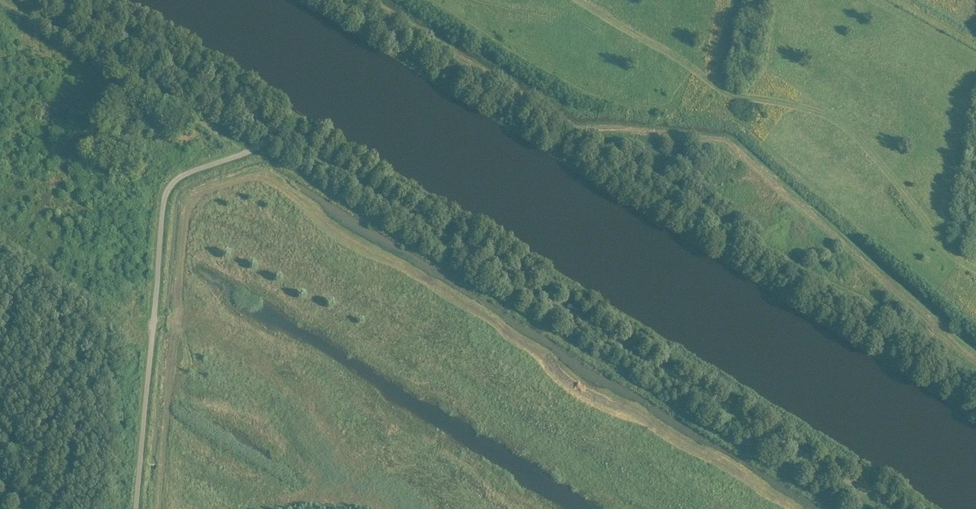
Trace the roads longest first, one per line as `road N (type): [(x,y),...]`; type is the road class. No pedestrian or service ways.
road 1 (unclassified): [(282,127),(250,152),(186,174),(167,192),(137,508)]

